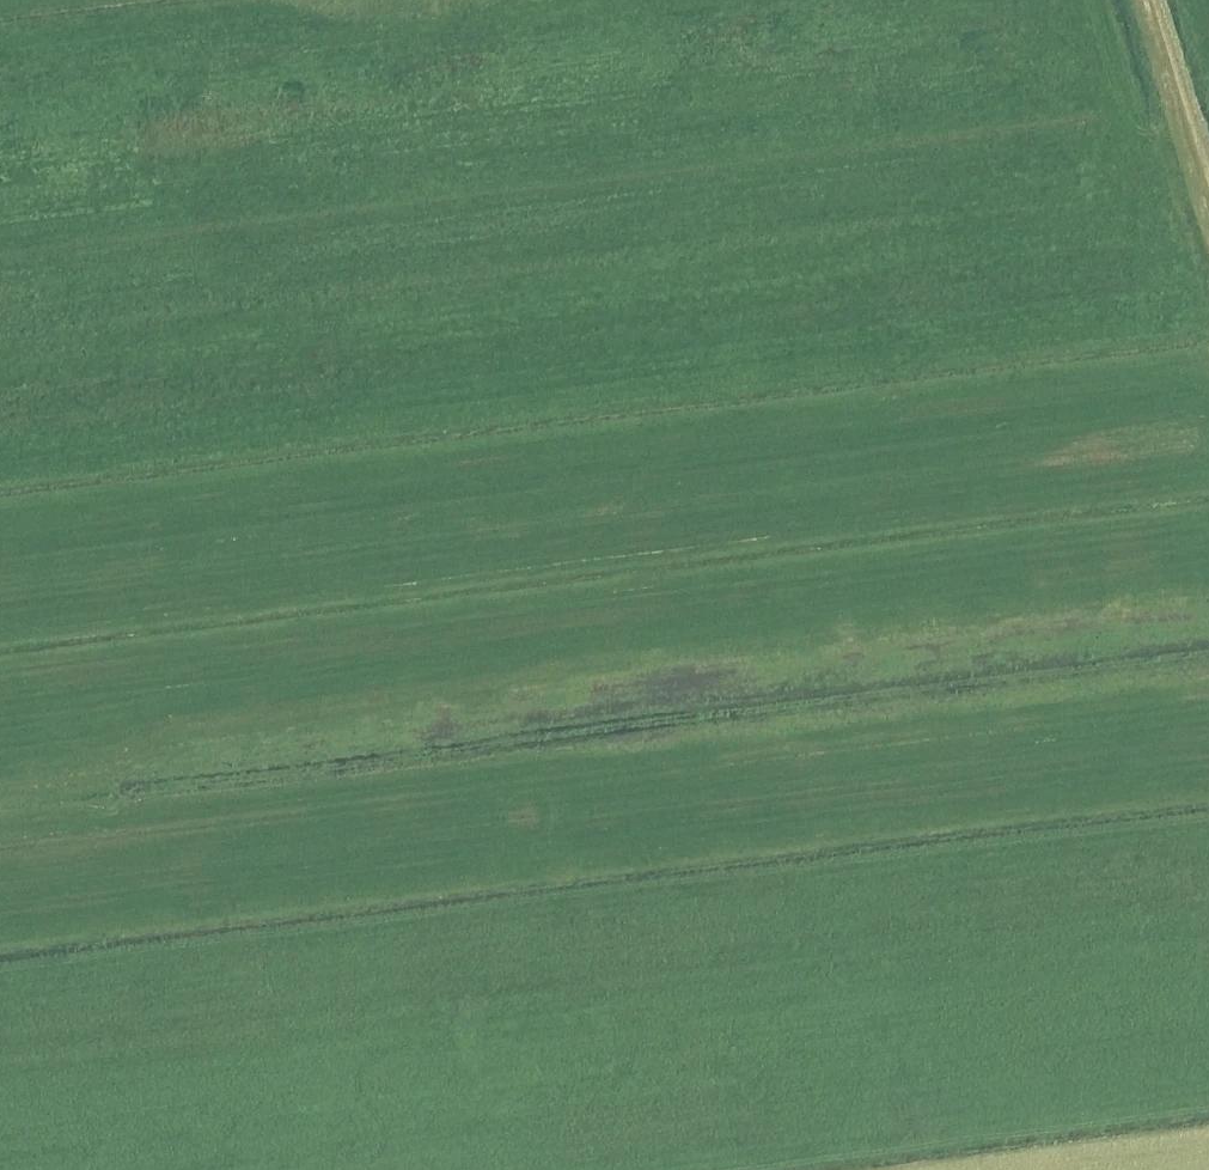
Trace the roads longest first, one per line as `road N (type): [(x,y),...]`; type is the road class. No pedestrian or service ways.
road 1 (track): [(1208,229),(1141,0)]

